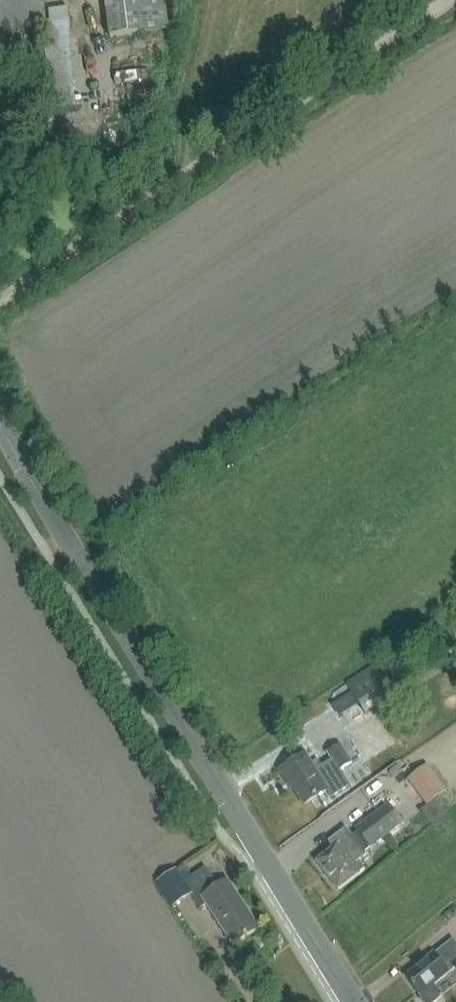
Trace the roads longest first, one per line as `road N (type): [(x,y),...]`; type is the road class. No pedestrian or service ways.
road 1 (tertiary): [(355,1001),(0,429)]
road 2 (track): [(0,298),(448,0)]

